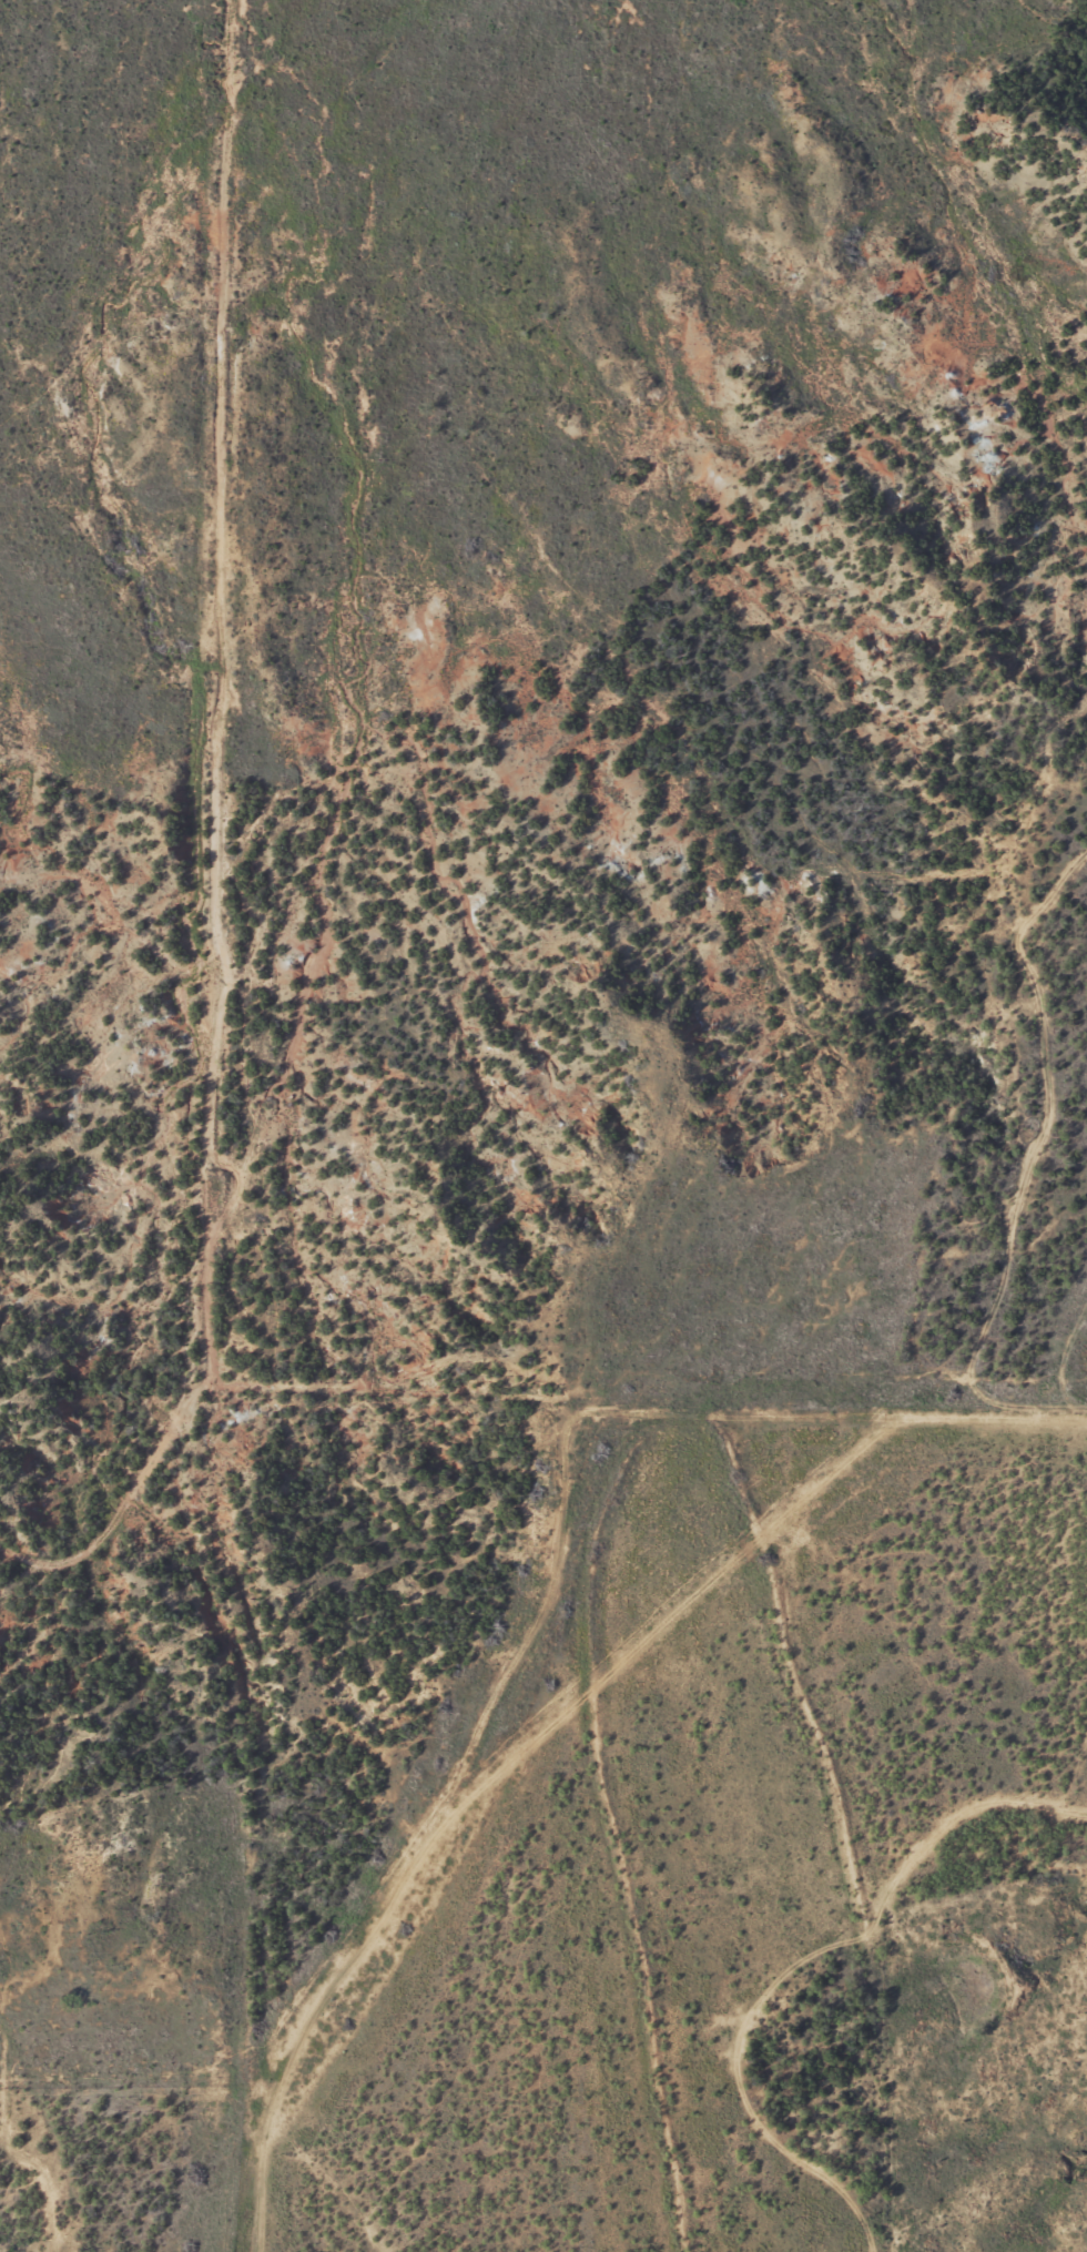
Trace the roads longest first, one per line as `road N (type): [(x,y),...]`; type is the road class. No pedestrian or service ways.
road 1 (residential): [(0,1537),(20,1541),(122,1484),(167,1399),(208,0)]
road 2 (residential): [(1086,1438),(723,1457),(632,1479),(581,1519),(326,1986),(230,2231),(229,2251)]
road 3 (residential): [(26,2251),(48,2236),(54,2146),(37,2094),(0,2064)]

